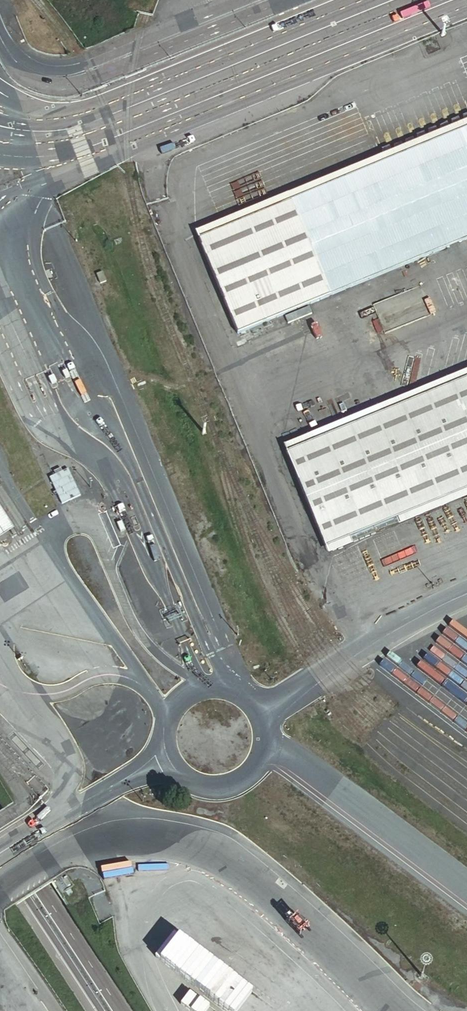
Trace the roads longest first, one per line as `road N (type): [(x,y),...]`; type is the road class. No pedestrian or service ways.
road 1 (tertiary): [(121,1010),(0,824)]
road 2 (tertiary): [(0,866),(93,1010)]

